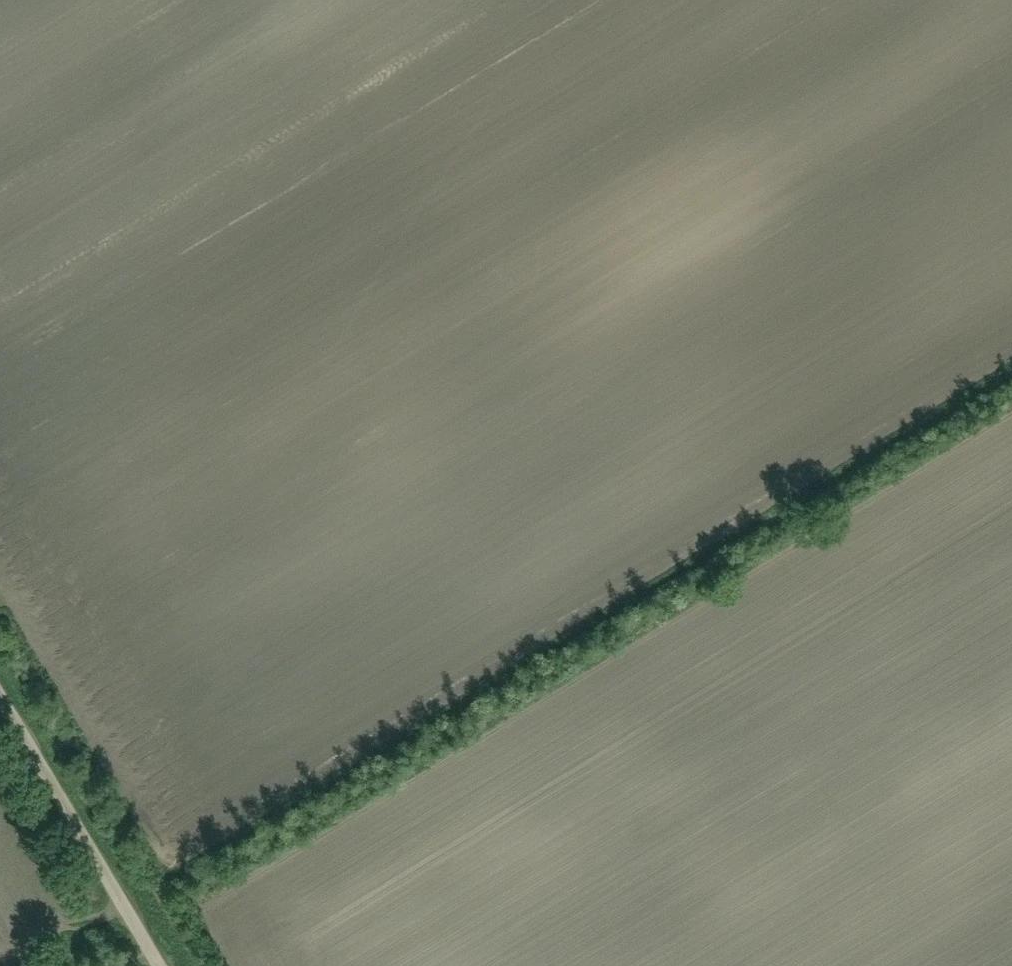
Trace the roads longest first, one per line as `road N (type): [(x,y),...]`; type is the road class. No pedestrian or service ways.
road 1 (residential): [(164,965),(0,691)]

